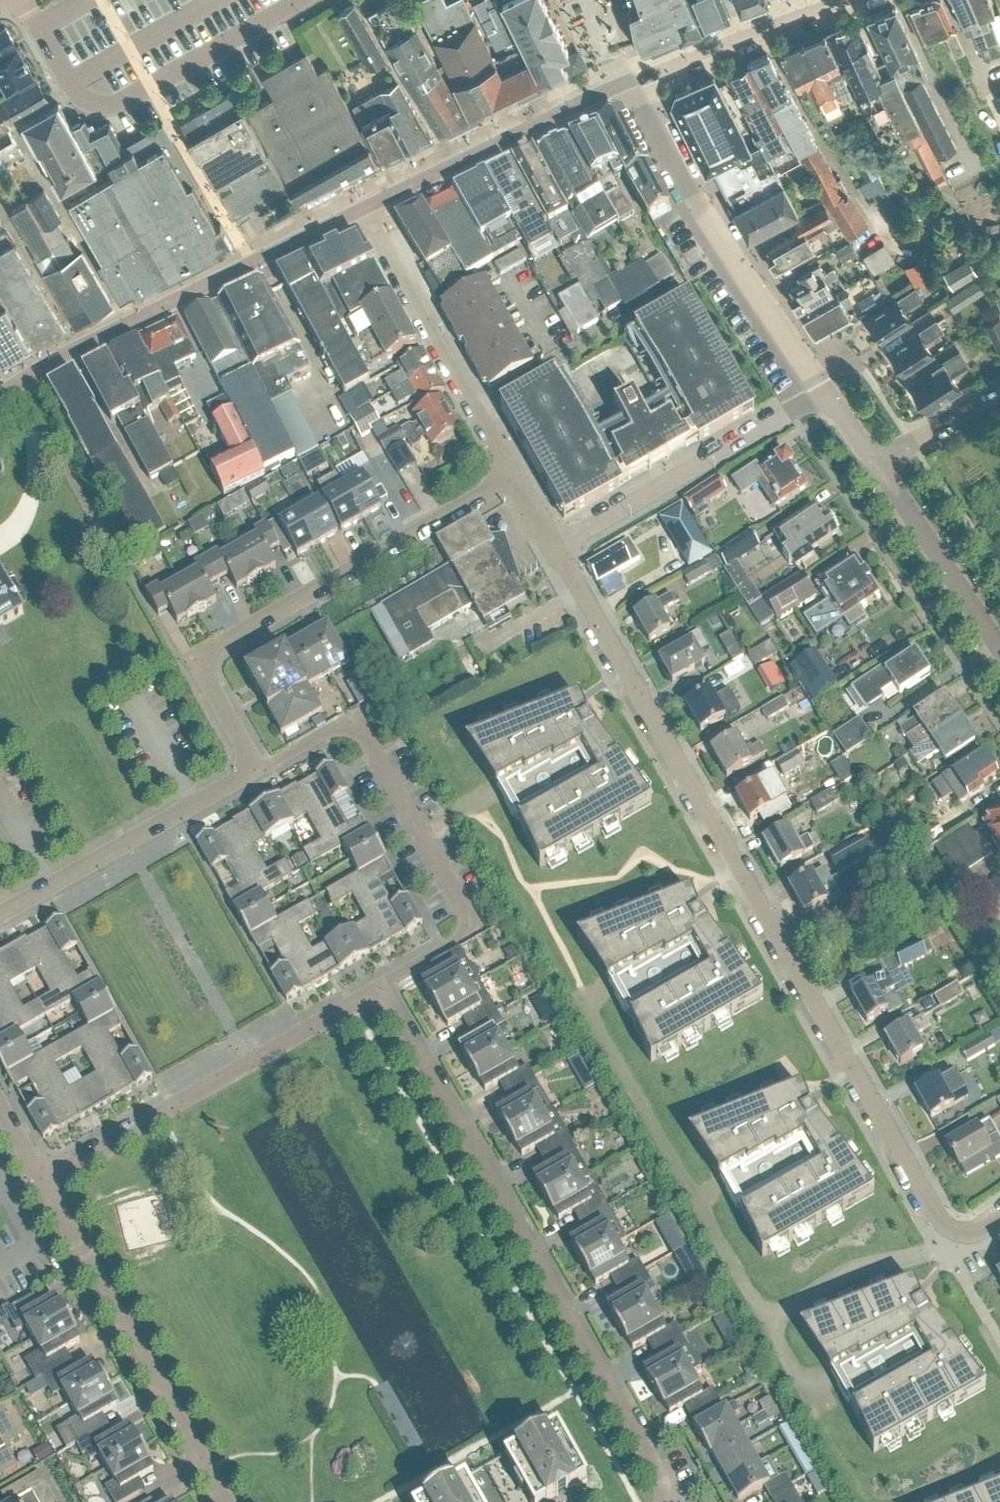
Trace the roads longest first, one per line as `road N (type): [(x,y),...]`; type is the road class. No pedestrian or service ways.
road 1 (residential): [(554,550),(942,1227),(971,1232),(999,1217)]
road 2 (residential): [(674,1501),(379,988)]
road 3 (residential): [(254,772),(198,659),(513,477)]
road 4 (residential): [(379,988),(475,931),(355,719),(254,772)]
road 5 (residential): [(0,395),(363,209)]
road 6 (residential): [(43,1183),(379,988)]
road 7 (residential): [(224,1501),(43,1183)]
road 8 (residential): [(824,390),(721,244),(632,82)]
road 9 (residential): [(24,0),(82,98),(97,104),(112,103),(298,0)]
road 10 (residential): [(554,550),(824,390)]
road 11 (residential): [(363,209),(513,477)]
road 12 (residential): [(363,209),(632,82)]
road 13 (residential): [(0,916),(254,772)]
road 14 (residential): [(999,651),(875,462)]
road 15 (residential): [(840,0),(632,82)]
road 16 (residential): [(875,462),(999,395)]

